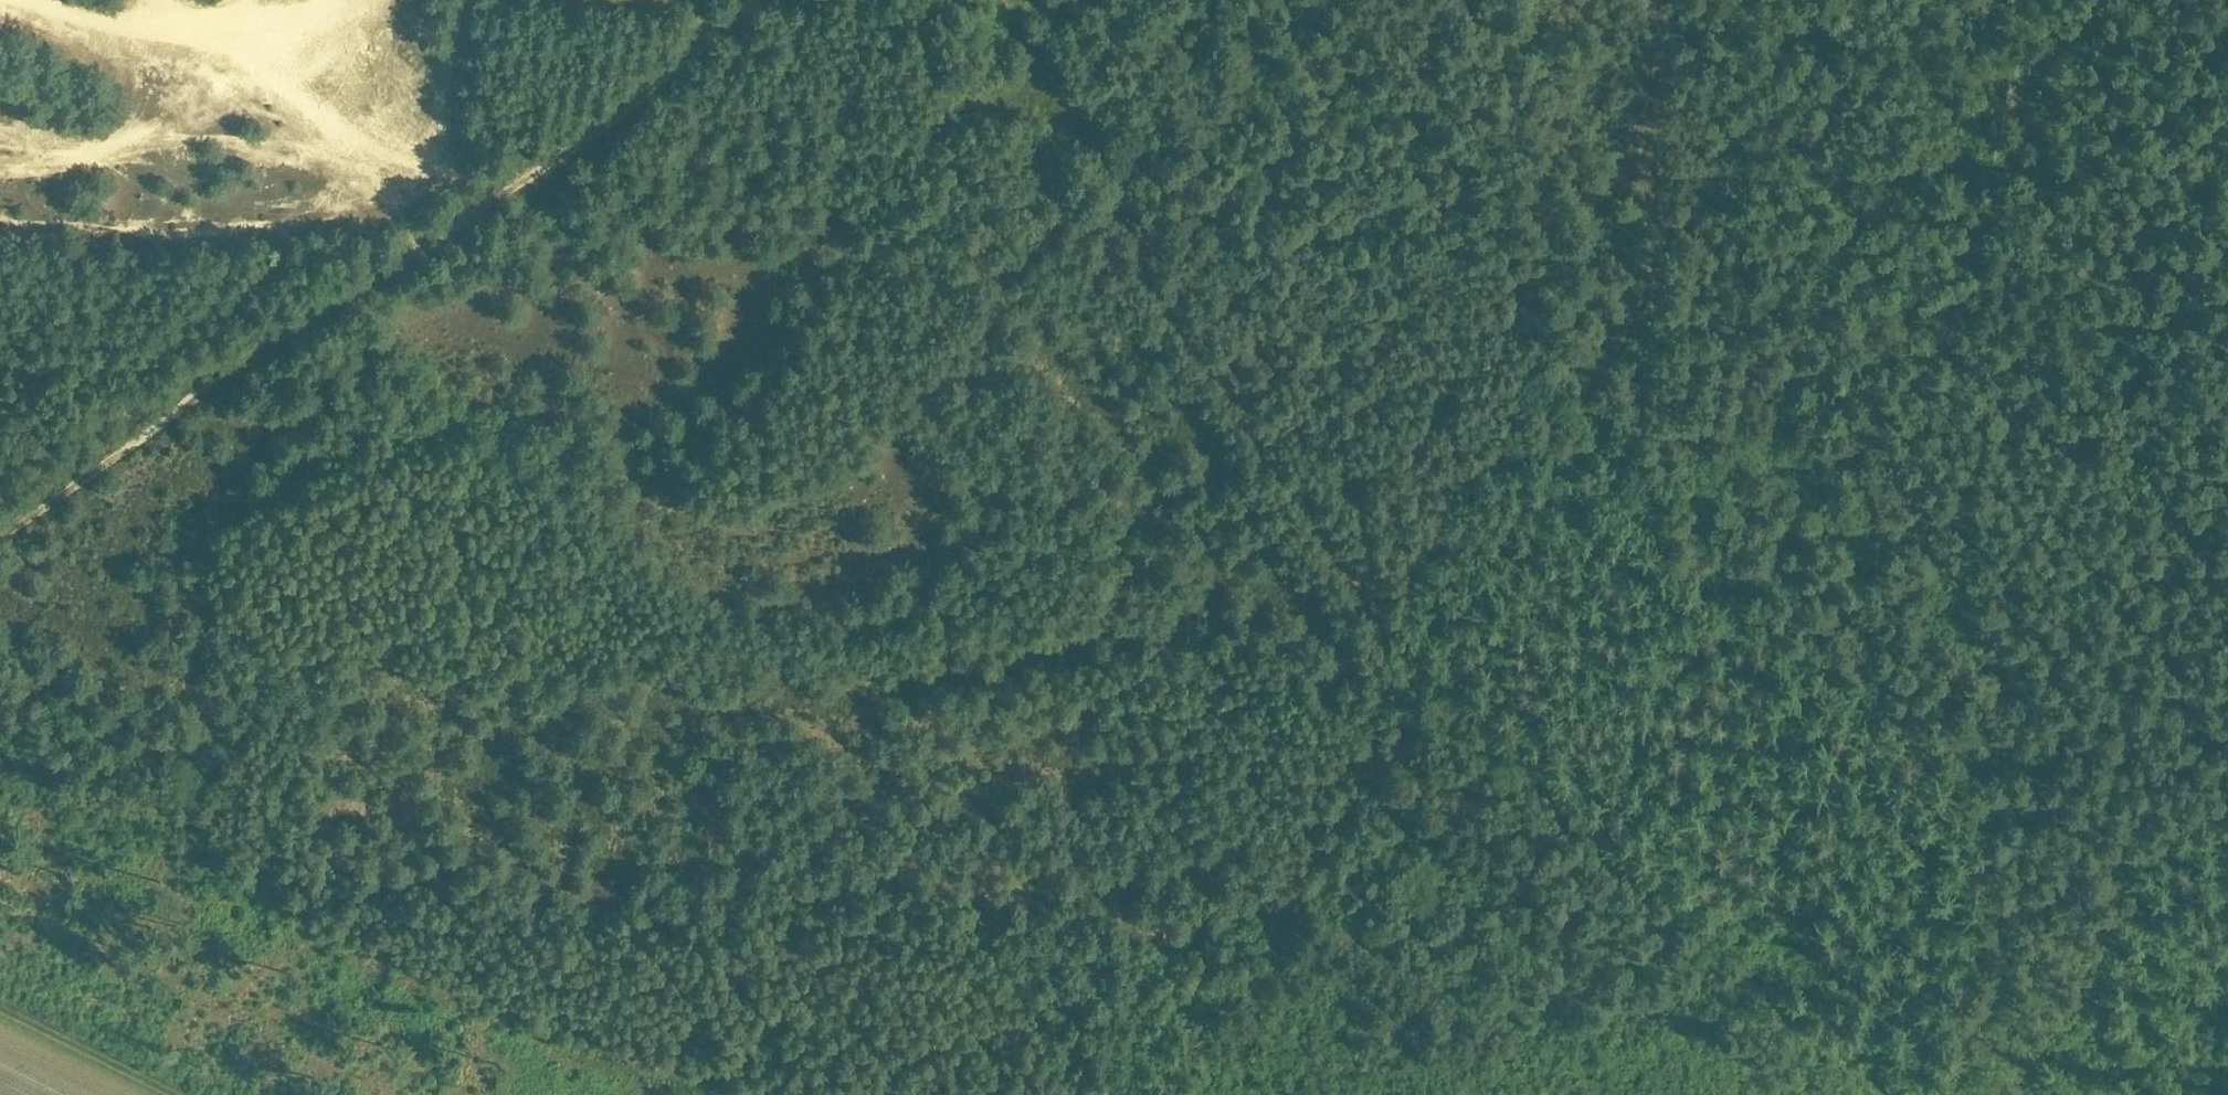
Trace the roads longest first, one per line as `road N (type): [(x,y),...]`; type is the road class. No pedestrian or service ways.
road 1 (track): [(996,0),(1139,250),(1377,615),(1889,1094)]
road 2 (track): [(750,0),(427,249),(0,544)]
road 3 (track): [(178,1094),(0,1006)]

